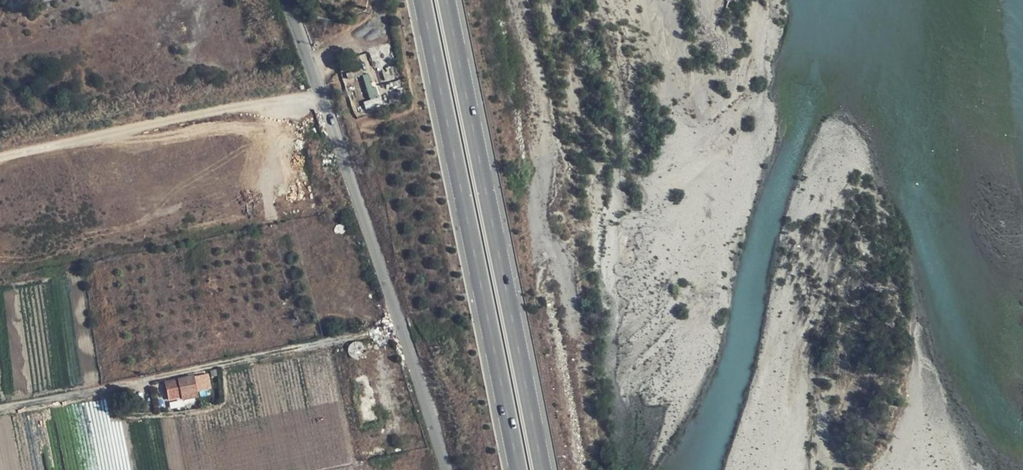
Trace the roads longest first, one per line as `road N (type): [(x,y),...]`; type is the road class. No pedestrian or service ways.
road 1 (unclassified): [(285,0),(446,469)]
road 2 (trunk): [(543,469),(447,0)]
road 3 (trunk): [(422,0),(518,469)]

